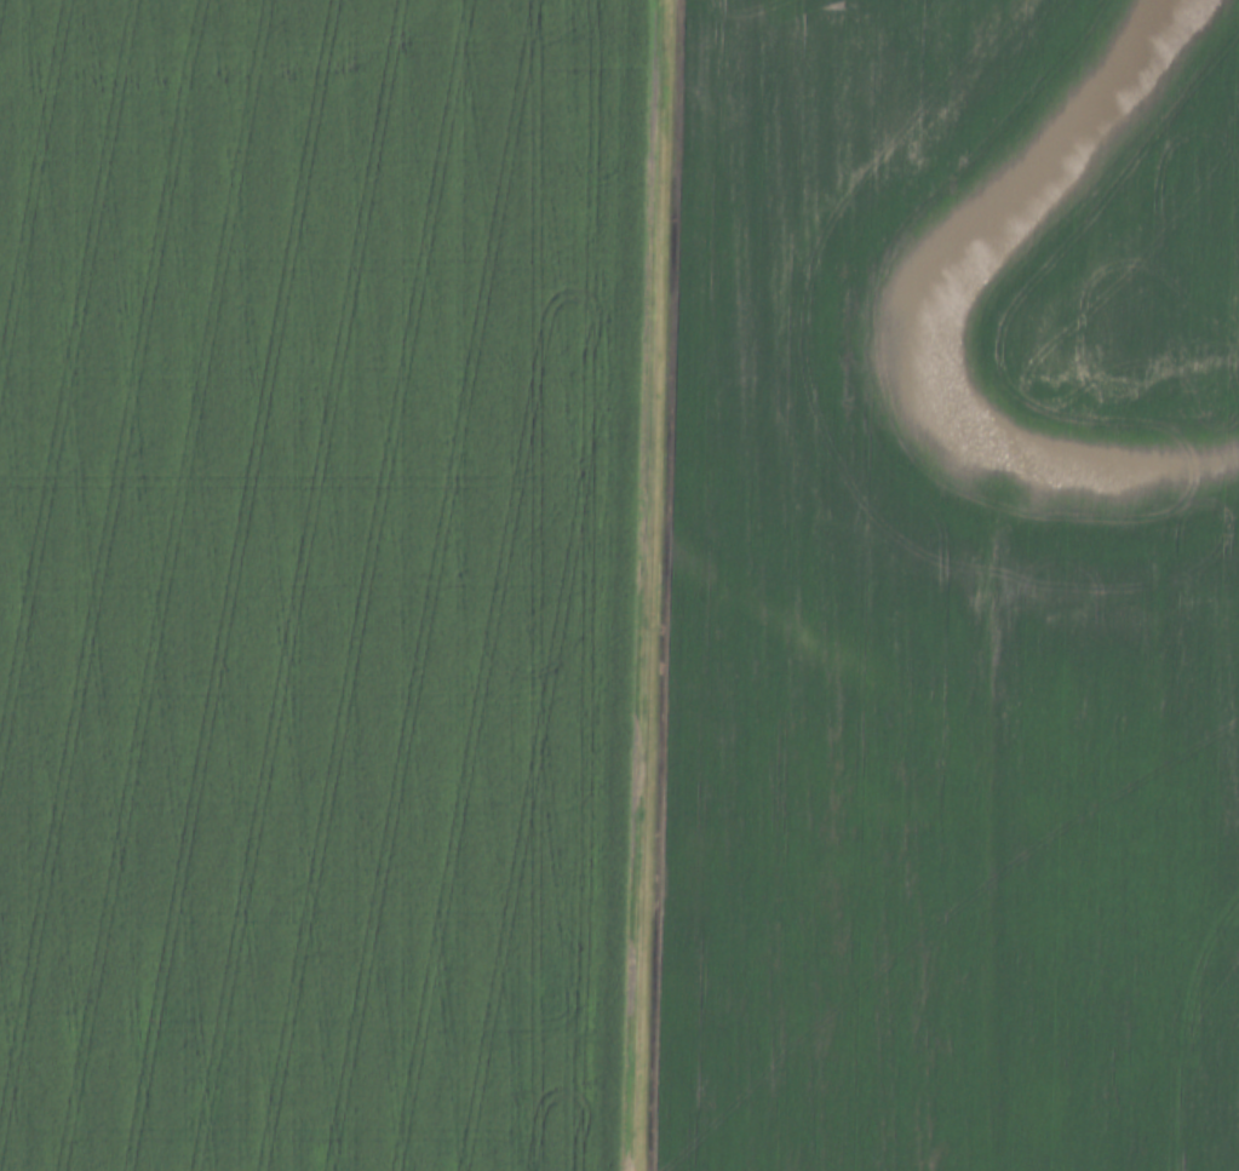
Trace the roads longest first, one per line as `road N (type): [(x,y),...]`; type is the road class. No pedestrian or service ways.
road 1 (track): [(628,1170),(657,0)]

